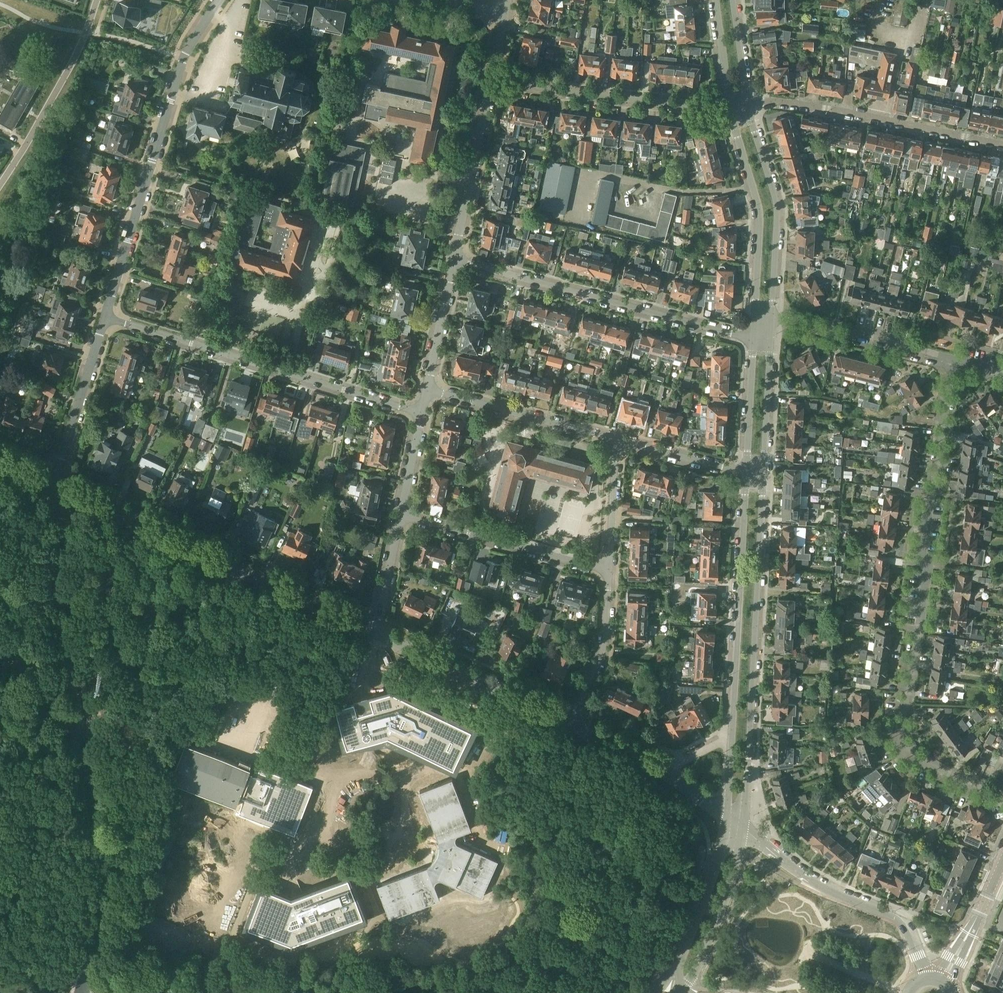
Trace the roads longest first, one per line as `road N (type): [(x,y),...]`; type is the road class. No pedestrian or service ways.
road 1 (unclassified): [(80,992),(100,879),(56,587),(69,492)]
road 2 (residential): [(1002,793),(911,748),(902,711),(952,360)]
road 3 (residential): [(742,833),(763,473)]
road 4 (residential): [(106,318),(185,51),(219,0)]
road 5 (unclassified): [(375,631),(69,492)]
road 6 (residential): [(421,413),(106,318)]
road 7 (residential): [(753,339),(454,258)]
road 8 (residential): [(745,472),(732,730)]
road 9 (residential): [(748,105),(827,108),(1002,144)]
road 10 (unclassified): [(930,978),(895,916),(826,889),(742,833)]
road 11 (residential): [(729,108),(492,77)]
road 12 (residential): [(610,570),(402,512)]
road 13 (residential): [(771,316),(777,210),(748,105)]
road 14 (unclassified): [(568,719),(375,631)]
road 15 (residential): [(729,108),(759,212),(754,315)]
road 16 (residential): [(96,0),(72,63),(0,182)]
road 17 (residential): [(616,437),(427,389)]
road 18 (residential): [(952,360),(771,316)]
road 19 (residential): [(454,258),(492,77)]
road 20 (residential): [(52,484),(106,318)]
road 21 (unclassified): [(726,819),(701,909),(668,981)]
road 22 (unclassified): [(681,992),(725,904),(742,833)]
road 23 (residential): [(568,719),(605,648),(610,570)]
road 24 (residential): [(427,389),(454,258)]
road 25 (residential): [(745,472),(616,437)]
road 26 (residential): [(753,339),(745,472)]
road 27 (residential): [(763,473),(770,340)]
road 28 (residential): [(610,570),(616,437)]
road 29 (tertiary): [(943,981),(1002,862)]
road 30 (residential): [(375,631),(402,512)]

